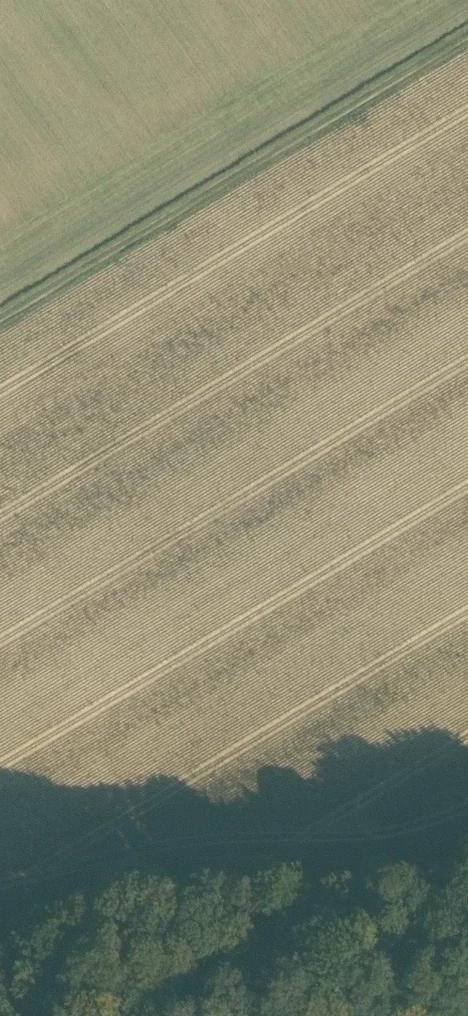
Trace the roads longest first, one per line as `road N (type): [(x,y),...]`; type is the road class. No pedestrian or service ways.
road 1 (track): [(467,36),(0,317)]
road 2 (track): [(467,889),(407,923),(170,1015)]

